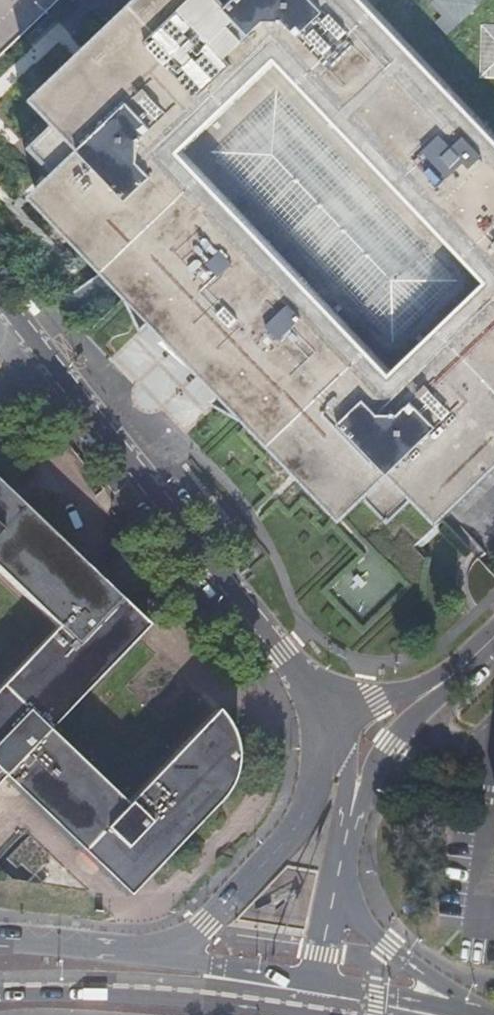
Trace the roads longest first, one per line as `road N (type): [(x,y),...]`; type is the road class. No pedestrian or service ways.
road 1 (unclassified): [(322,709),(0,297)]
road 2 (primary): [(308,1009),(123,987),(0,987)]
road 3 (residential): [(322,709),(314,789),(301,823),(171,960)]
road 4 (residential): [(482,1014),(377,940),(336,887)]
road 5 (residential): [(348,834),(392,745),(441,687)]
road 6 (primary): [(171,960),(0,938)]
road 7 (primary): [(474,1014),(315,982)]
road 8 (primary): [(315,982),(171,960)]
road 9 (residential): [(348,834),(346,765),(322,709)]
road 10 (unclassified): [(441,687),(322,709)]

